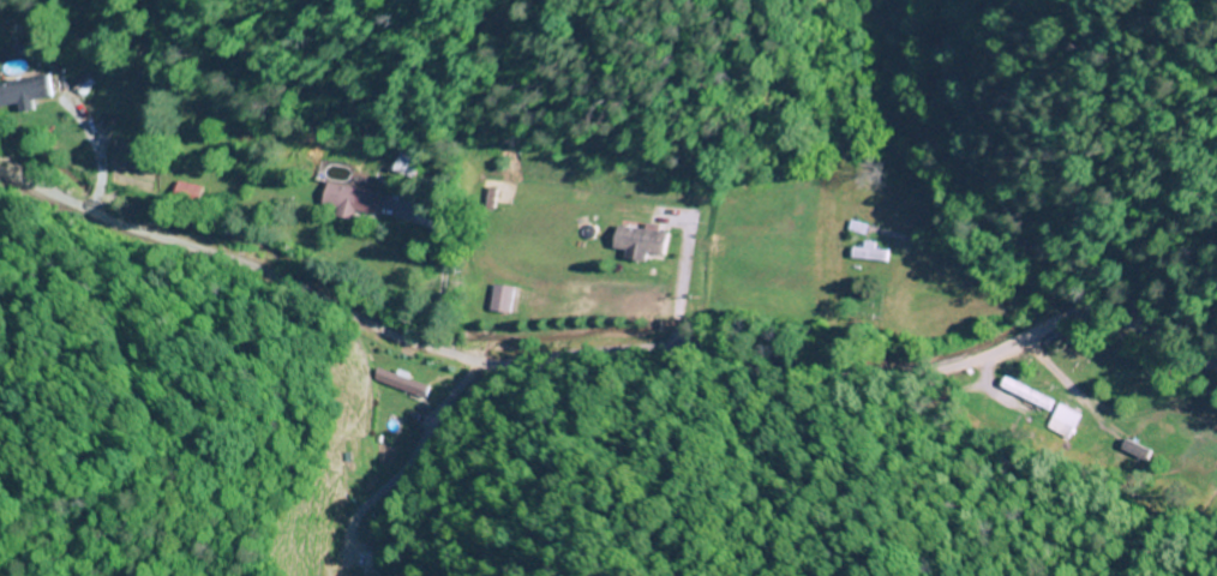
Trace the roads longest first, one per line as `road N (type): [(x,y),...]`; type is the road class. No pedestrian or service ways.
road 1 (residential): [(1216,381),(1171,361),(1127,323),(1086,308),(1030,330),(951,377),(906,385),(765,390),(588,358),(481,364),(377,328),(282,270),(149,252),(0,171)]
road 2 (residential): [(944,0),(958,148),(996,222),(1041,258),(1139,314),(1210,378)]

